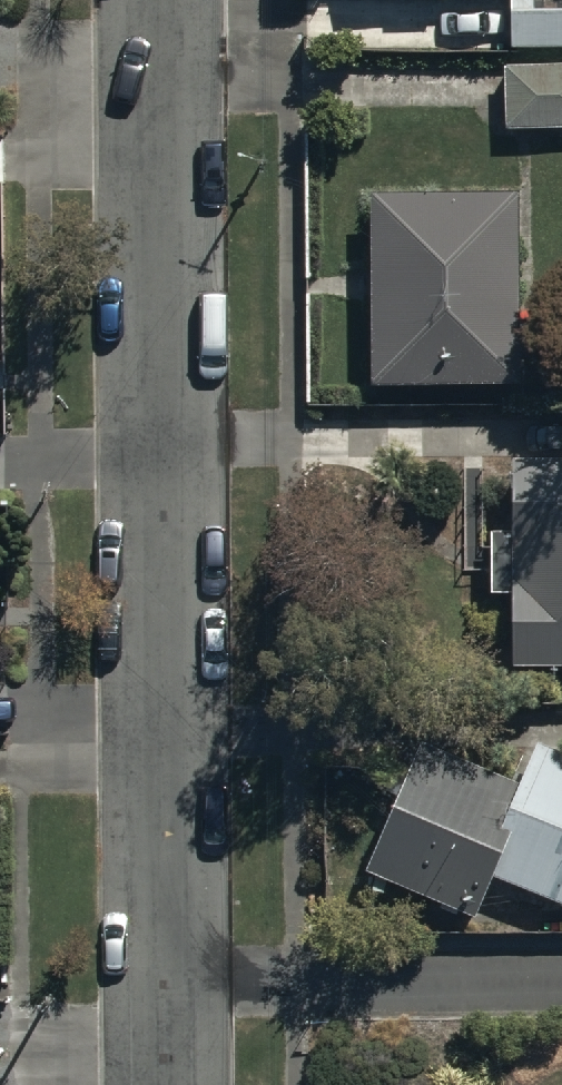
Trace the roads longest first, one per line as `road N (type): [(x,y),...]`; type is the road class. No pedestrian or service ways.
road 1 (residential): [(173,977),(160,0)]
road 2 (residential): [(561,978),(173,977)]

